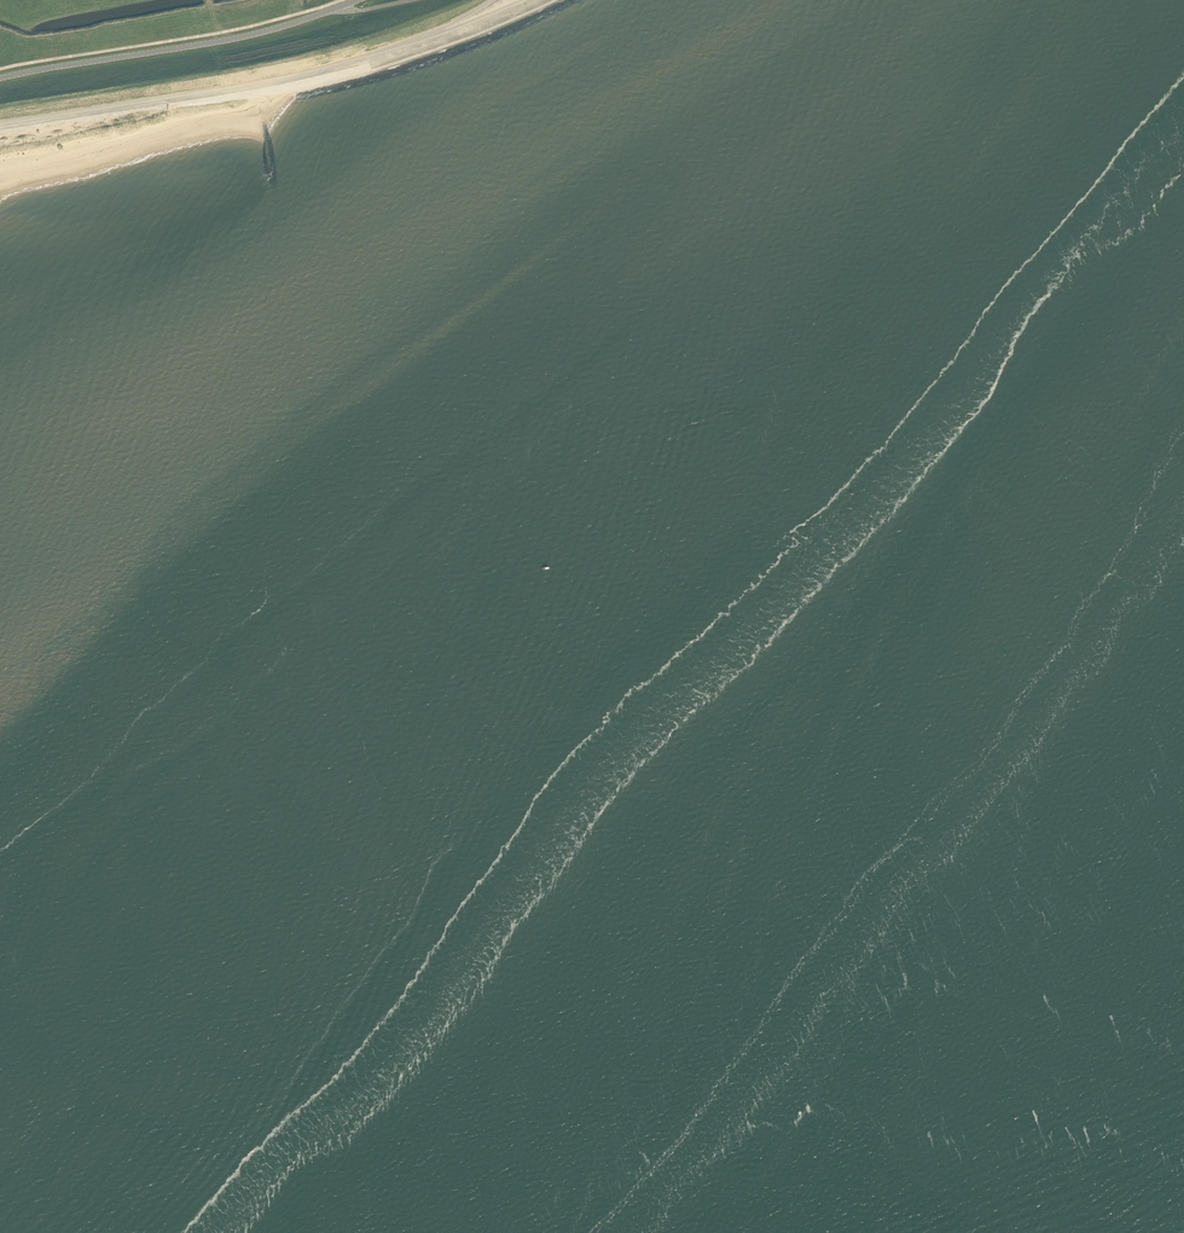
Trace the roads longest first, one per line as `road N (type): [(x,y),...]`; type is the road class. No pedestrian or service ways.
road 1 (tertiary): [(0,79),(254,34),(358,0)]

